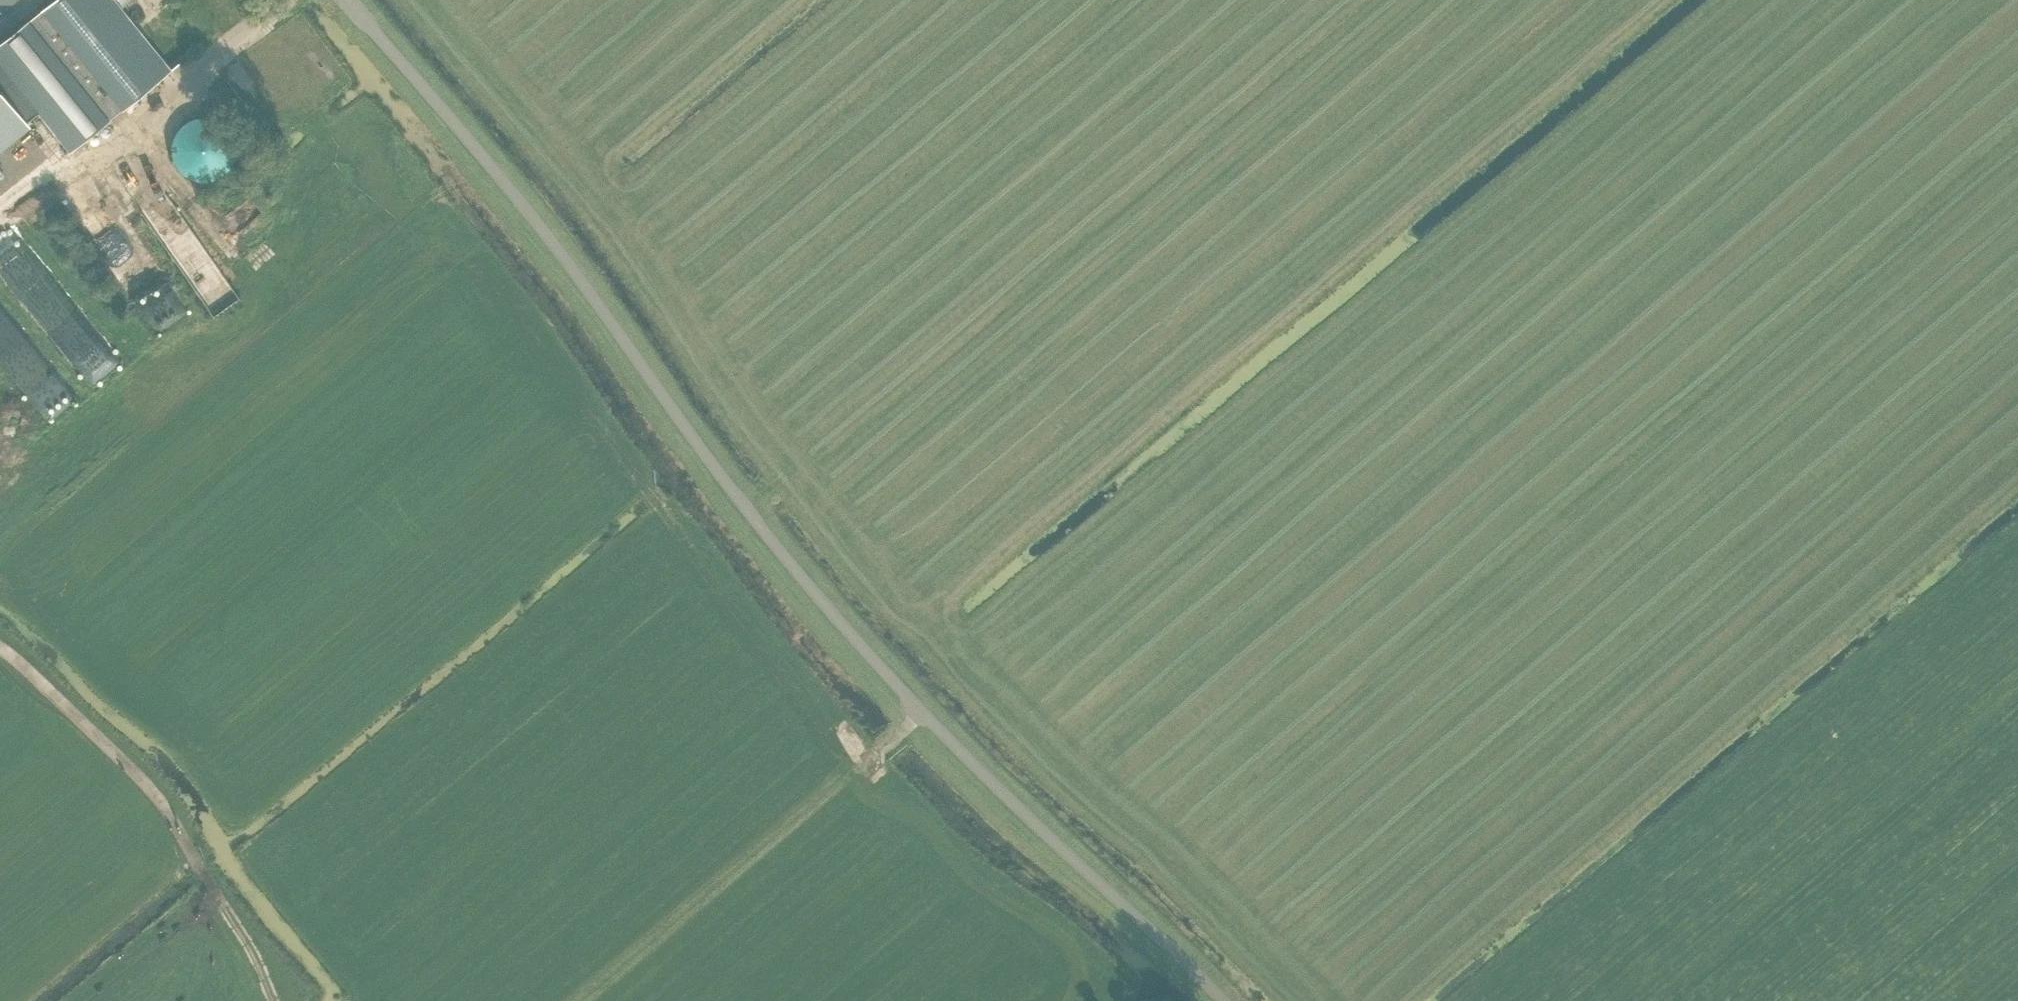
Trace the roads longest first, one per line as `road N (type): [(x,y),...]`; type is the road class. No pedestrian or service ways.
road 1 (unclassified): [(1218,1000),(815,616),(329,0)]

